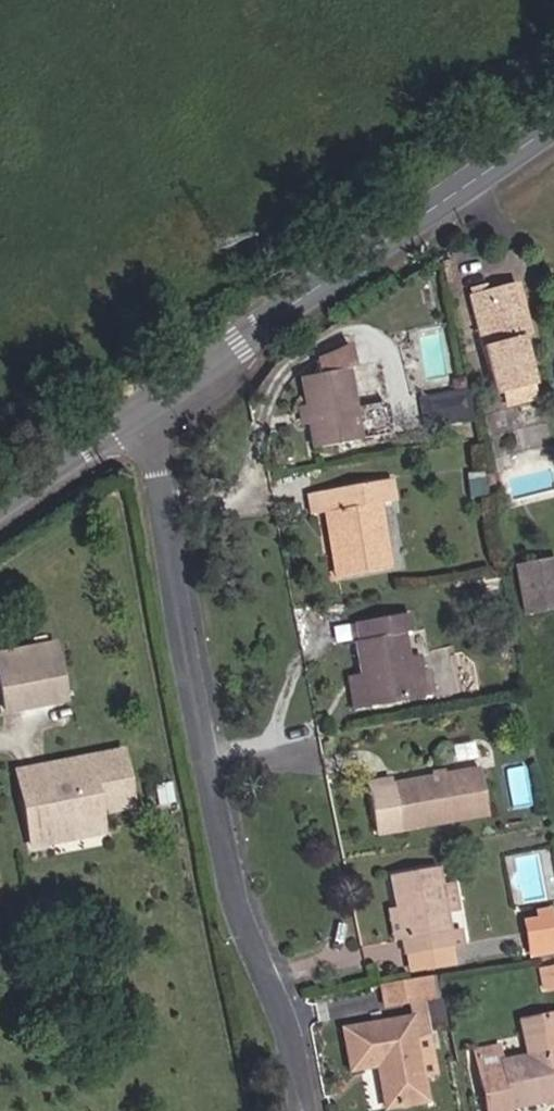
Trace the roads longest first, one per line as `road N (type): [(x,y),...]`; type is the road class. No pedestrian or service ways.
road 1 (residential): [(145,409),(237,911),(278,1009),(303,1110)]
road 2 (tertiary): [(145,409),(553,123)]
road 3 (tertiary): [(0,509),(145,409)]

